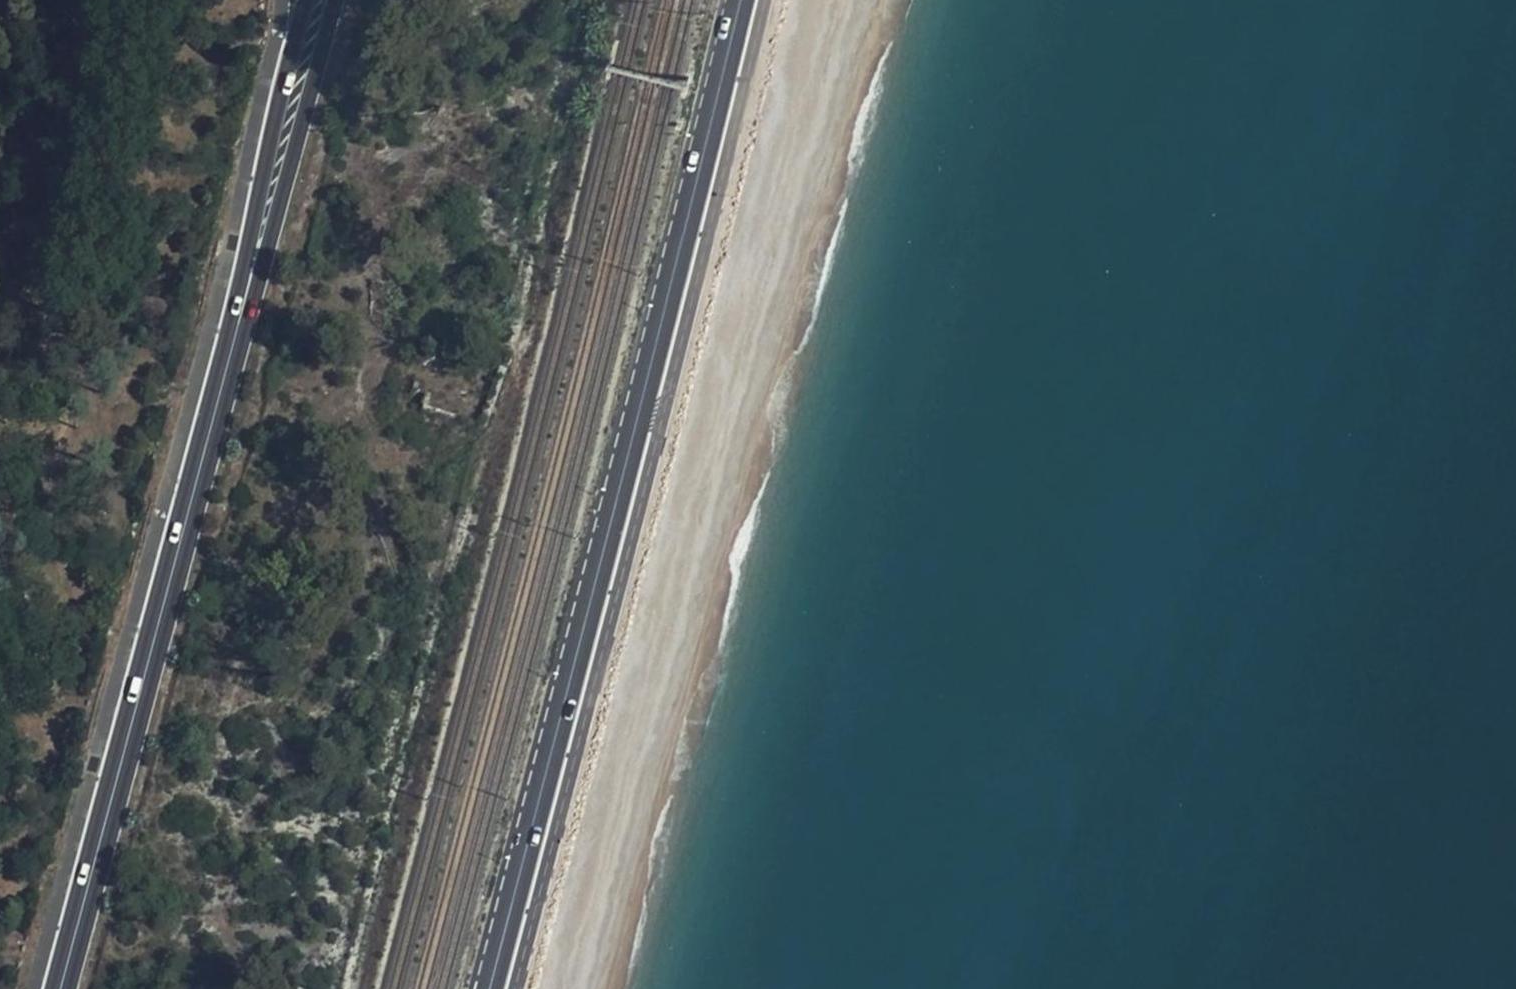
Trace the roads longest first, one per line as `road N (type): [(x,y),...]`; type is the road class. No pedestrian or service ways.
road 1 (primary): [(56,988),(315,0)]
road 2 (primary): [(491,988),(739,0)]
road 3 (track): [(163,0),(0,542)]

